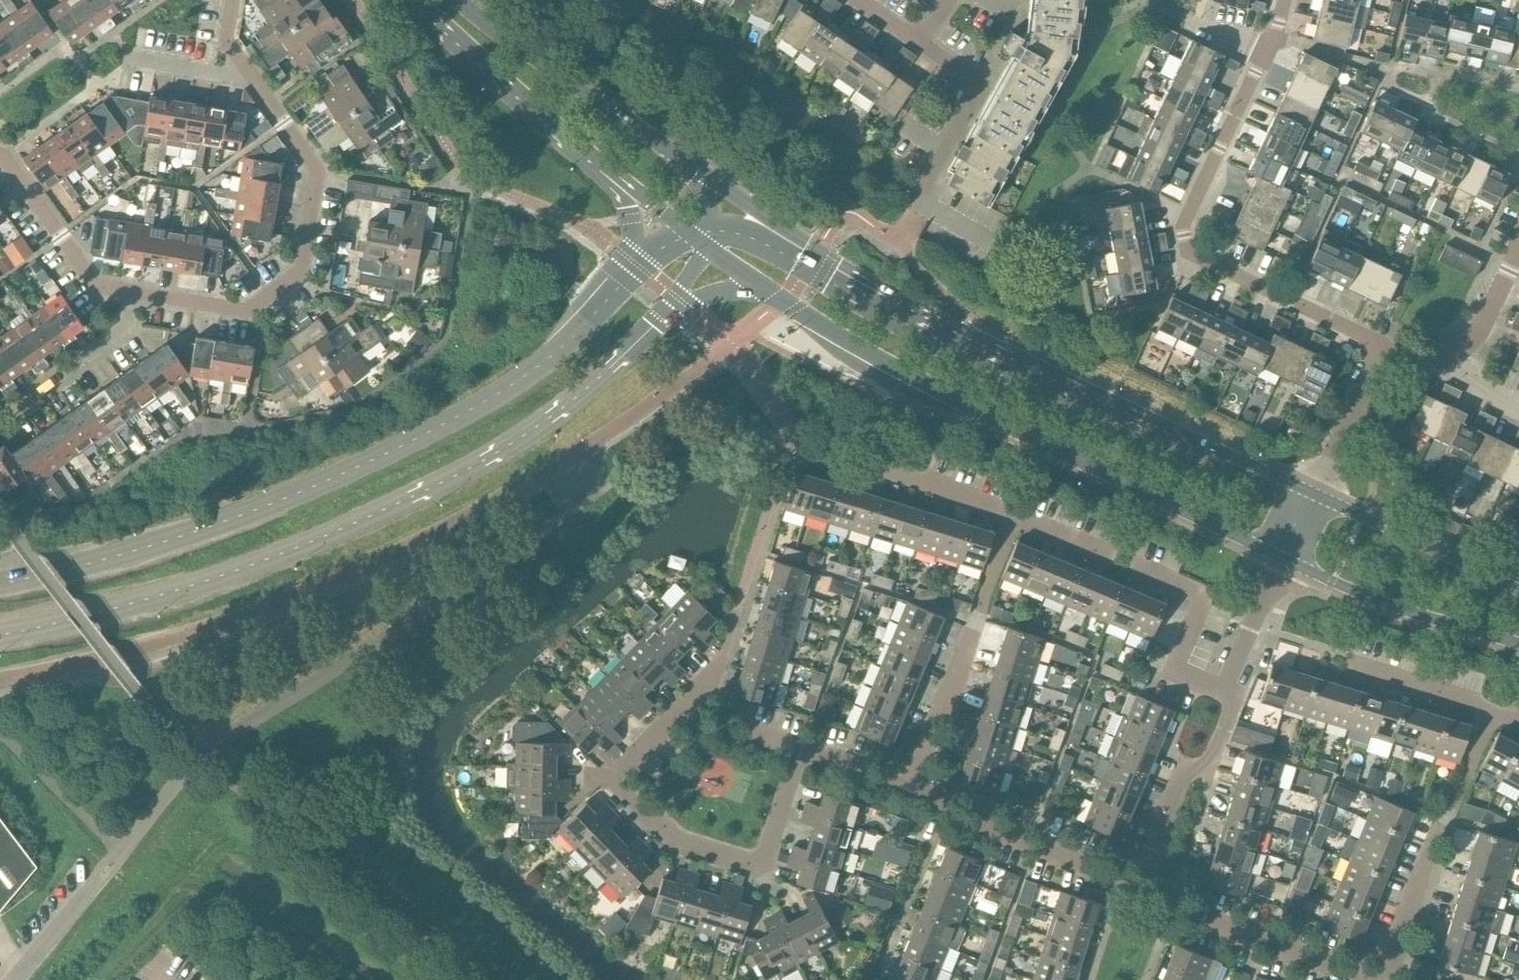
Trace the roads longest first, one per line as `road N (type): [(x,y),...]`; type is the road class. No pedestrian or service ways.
road 1 (tertiary): [(0,630),(223,573),(402,500),(538,421),(661,320)]
road 2 (tertiary): [(617,287),(483,405),(394,452),(160,544),(0,584)]
road 3 (tertiary): [(760,284),(884,363),(1286,561)]
road 4 (tertiary): [(1308,501),(812,254)]
road 5 (residential): [(1386,354),(1373,340),(1188,252),(1184,219),(1267,51)]
road 6 (residential): [(252,75),(319,169),(300,275),(248,309),(136,291)]
road 7 (residential): [(798,747),(688,710),(628,764),(617,786),(679,847),(758,868)]
road 8 (residential): [(1229,686),(1168,664),(1198,597),(1012,514)]
road 9 (tertiary): [(702,173),(462,0)]
road 10 (residential): [(986,240),(918,206),(979,79),(916,39)]
road 11 (residential): [(910,786),(1012,514)]
road 12 (residential): [(1493,712),(1378,977)]
road 13 (residential): [(1378,977),(1130,884)]
road 14 (tertiary): [(412,0),(598,169)]
road 15 (tertiary): [(1286,561),(1518,644)]
road 16 (residential): [(1130,884),(962,816),(910,786)]
road 17 (tertiary): [(1518,592),(1387,528),(1308,501)]
road 18 (residential): [(1130,884),(1172,788),(1210,739),(1229,686)]
road 19 (residential): [(136,291),(95,284),(0,158)]
road 20 (residential): [(2,418),(125,330),(136,291)]
road 21 (residential): [(1012,514),(844,453)]
road 22 (residential): [(1308,501),(1386,354)]
road 23 (residential): [(1493,712),(1340,659)]
road 24 (residential): [(1229,686),(1286,561)]
road 25 (tertiary): [(812,254),(702,173)]
road 26 (residential): [(1449,356),(1470,346),(1518,249)]
road 27 (tertiary): [(598,169),(632,220),(617,287)]
road 28 (residential): [(758,868),(798,747)]
road 29 (residential): [(131,53),(252,75)]

